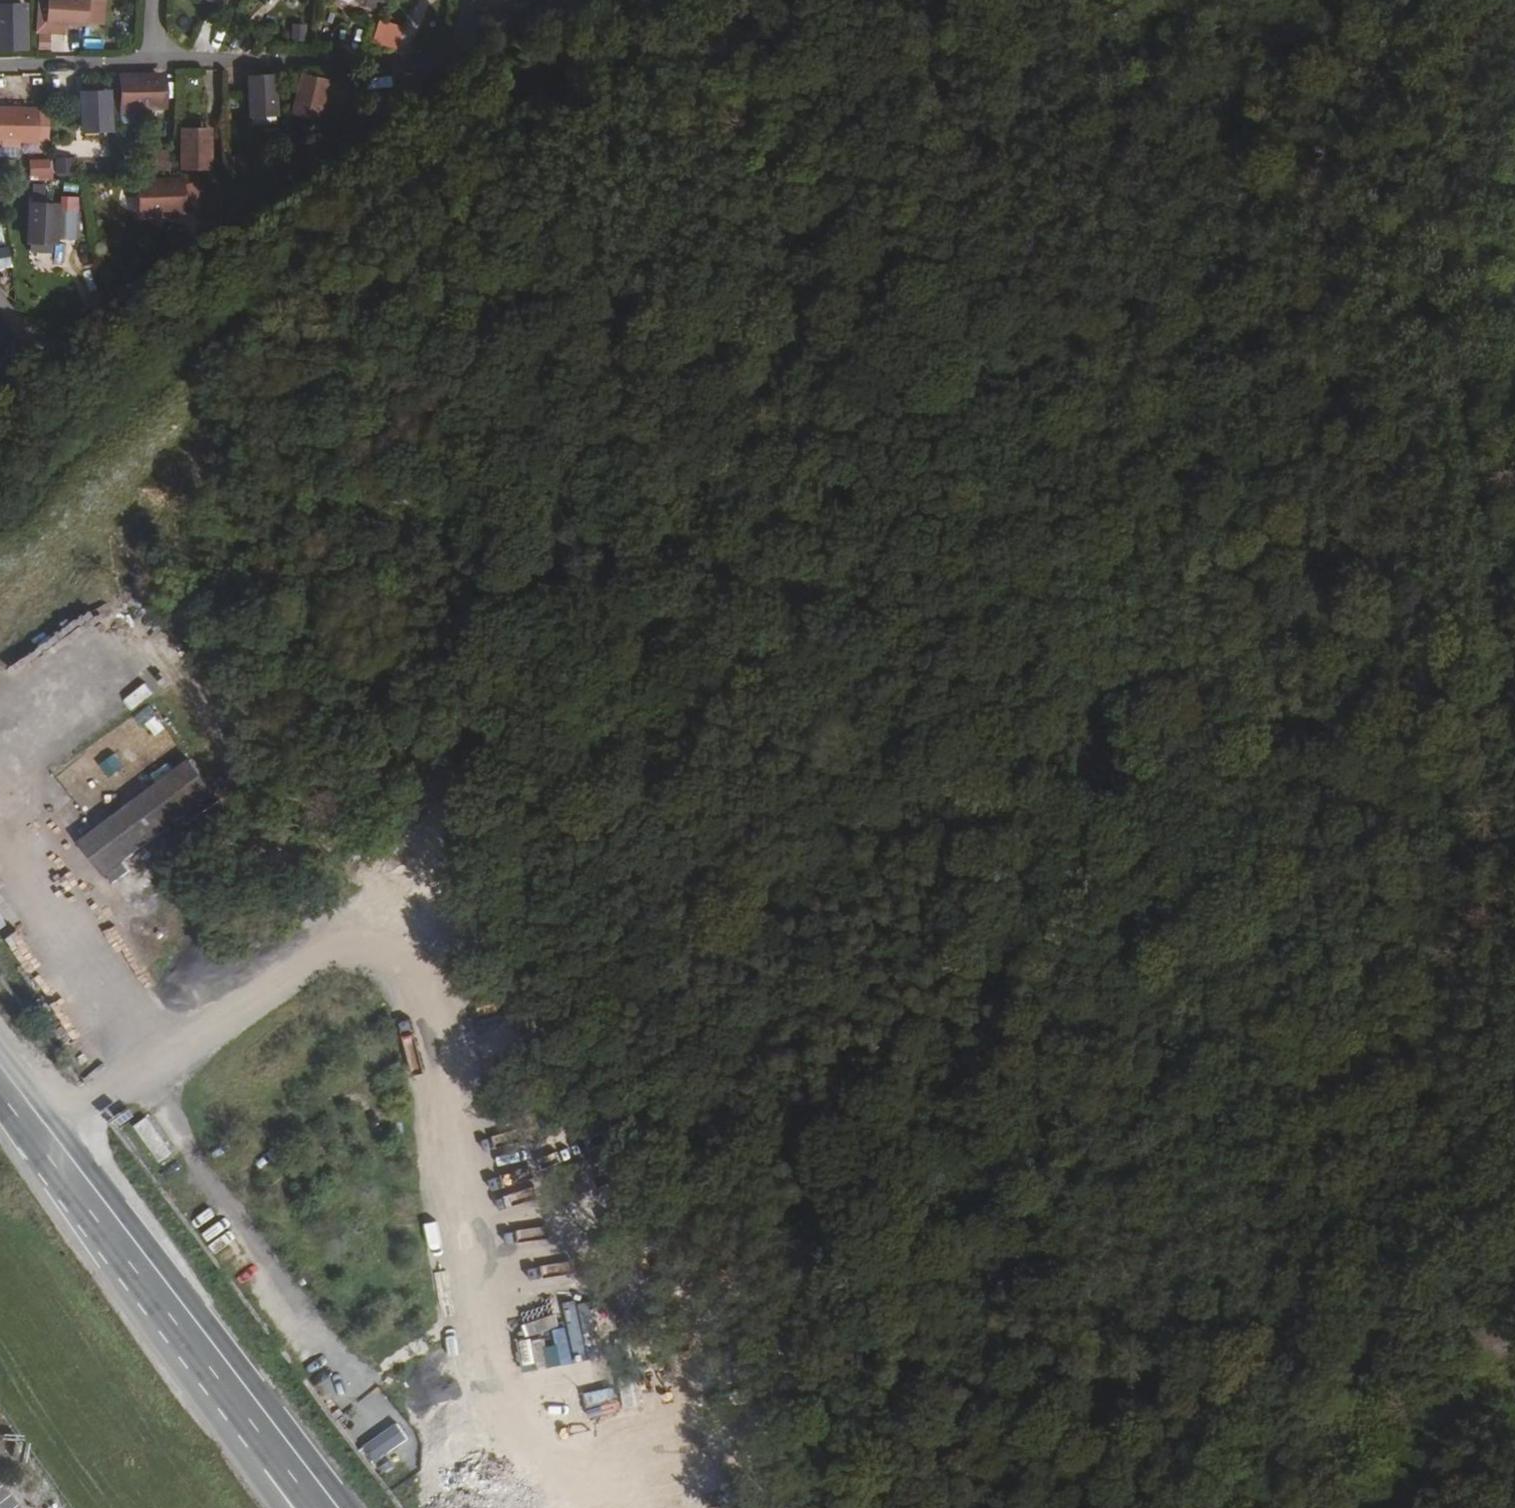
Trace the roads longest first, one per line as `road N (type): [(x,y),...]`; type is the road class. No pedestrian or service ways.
road 1 (primary): [(0,1096),(202,1359)]
road 2 (primary): [(202,1359),(316,1507)]
road 3 (unclassified): [(202,1359),(286,1507)]

